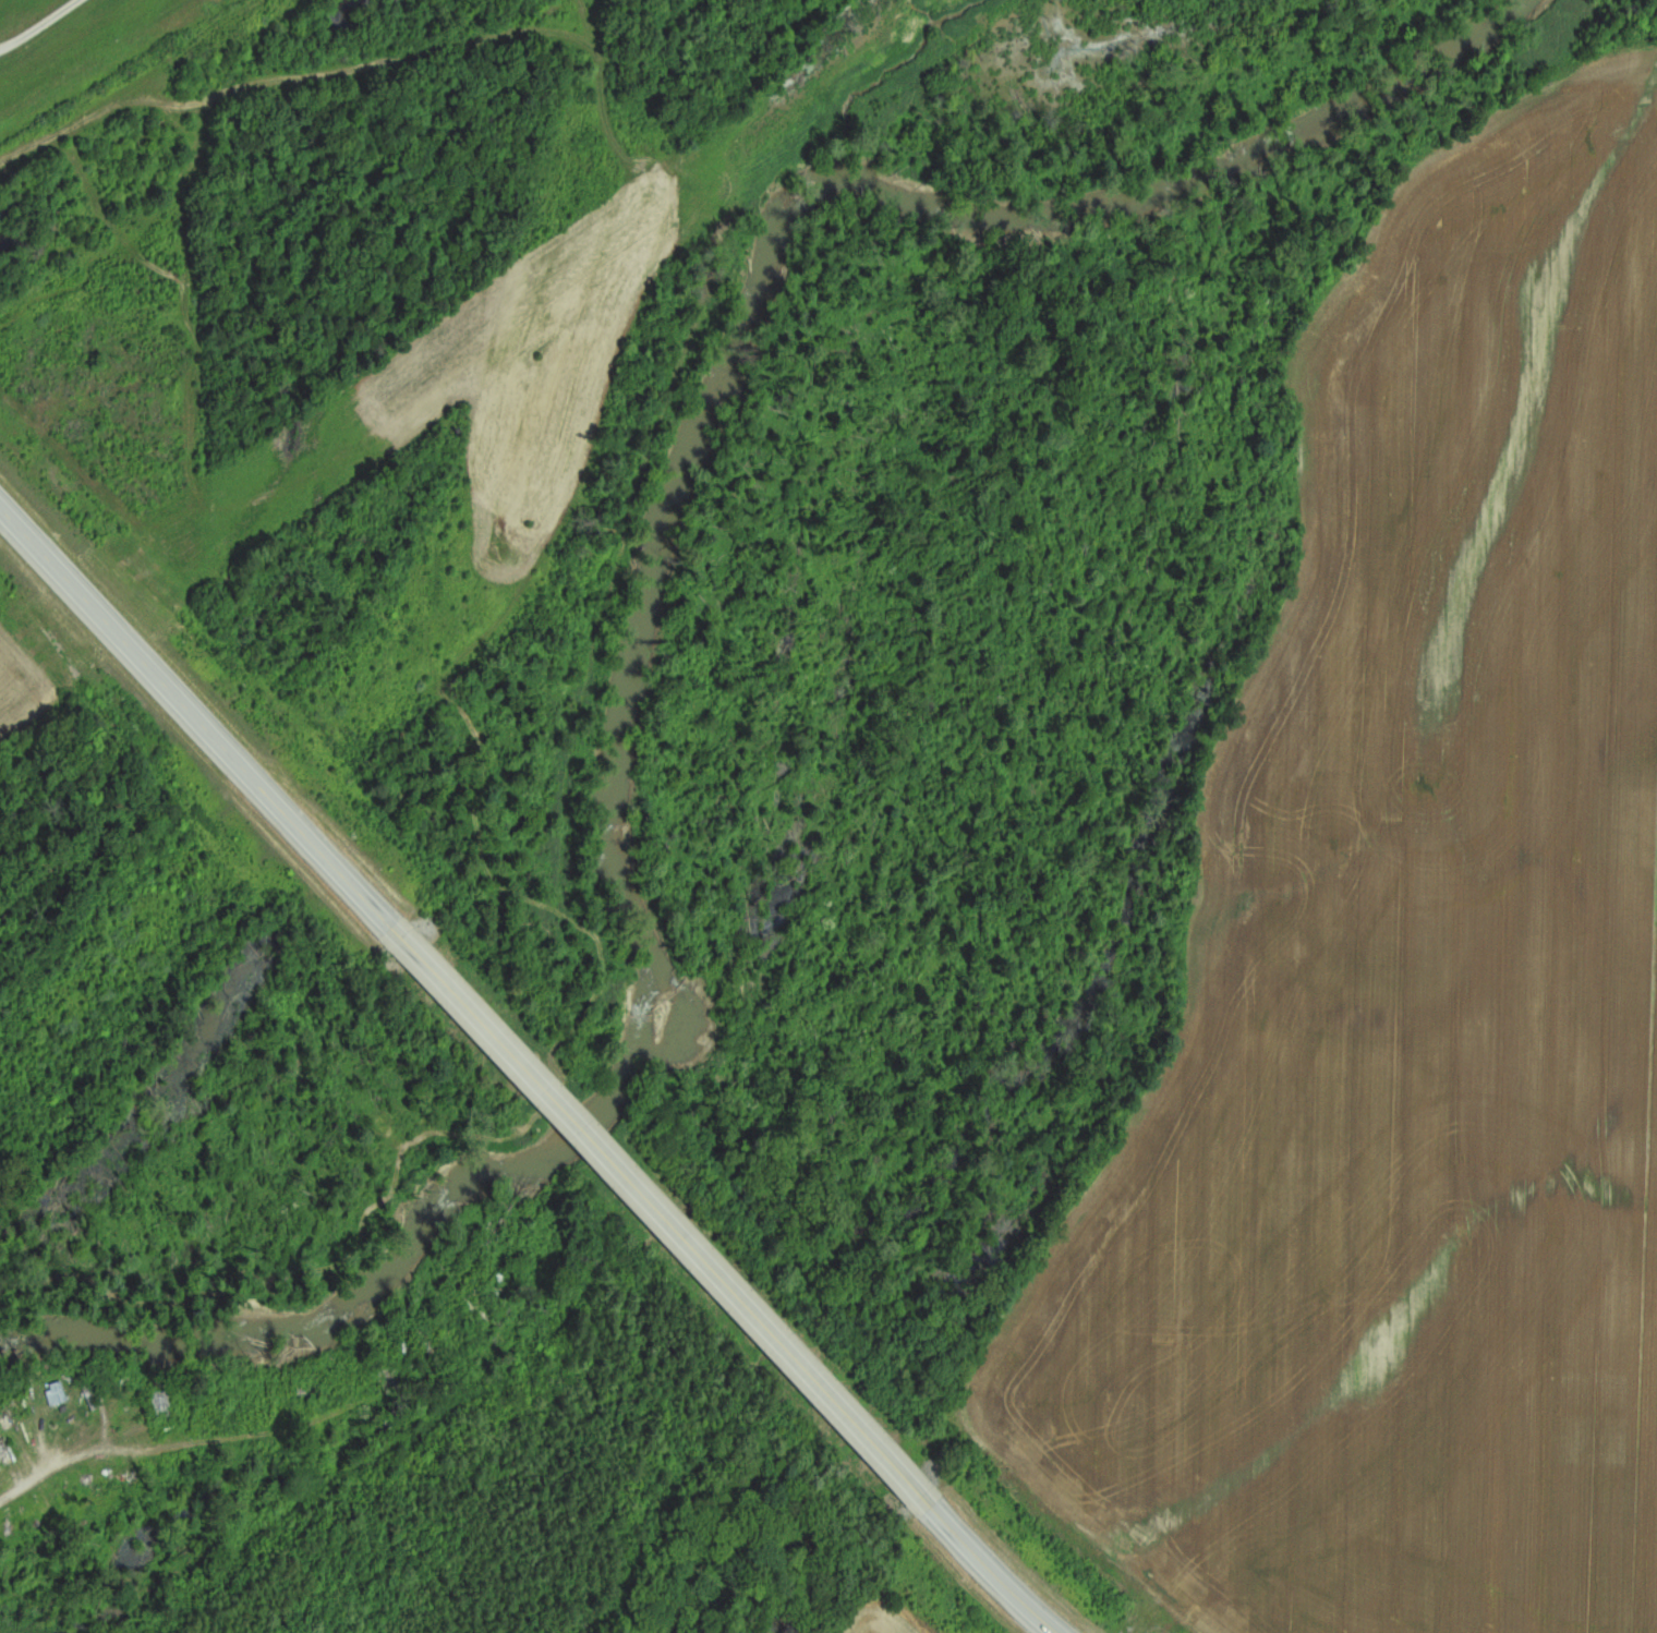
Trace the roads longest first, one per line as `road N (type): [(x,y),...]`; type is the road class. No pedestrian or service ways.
road 1 (primary): [(388,927),(929,1507)]
road 2 (primary): [(0,510),(388,927)]
road 3 (residential): [(0,1499),(81,1452),(271,1432),(443,1366)]
road 4 (primary): [(929,1507),(1057,1632)]

